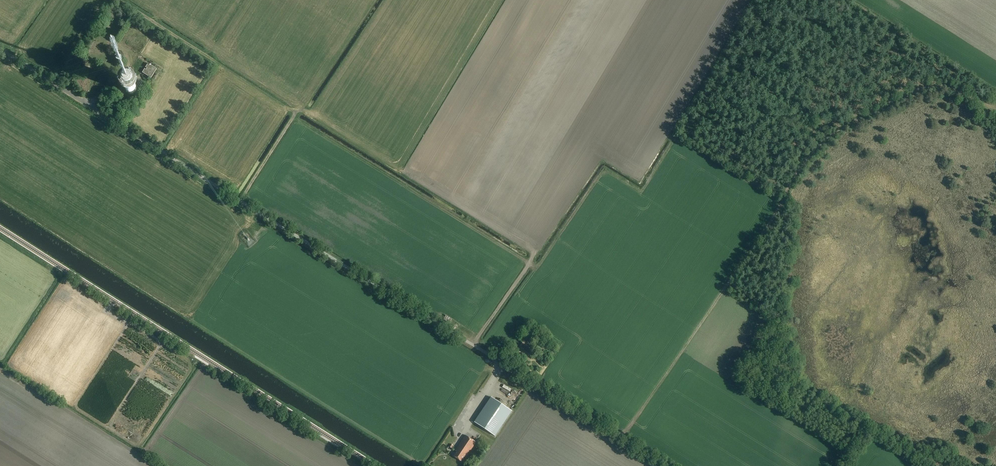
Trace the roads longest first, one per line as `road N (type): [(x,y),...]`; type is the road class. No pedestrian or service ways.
road 1 (track): [(621,438),(817,149),(880,106),(934,85),(995,108)]
road 2 (tertiary): [(374,465),(0,229)]
road 3 (unclassified): [(141,138),(499,366)]
road 4 (track): [(308,113),(295,113),(118,0)]
road 5 (track): [(499,366),(520,370),(667,465)]
road 6 (unclassified): [(141,138),(0,49)]

